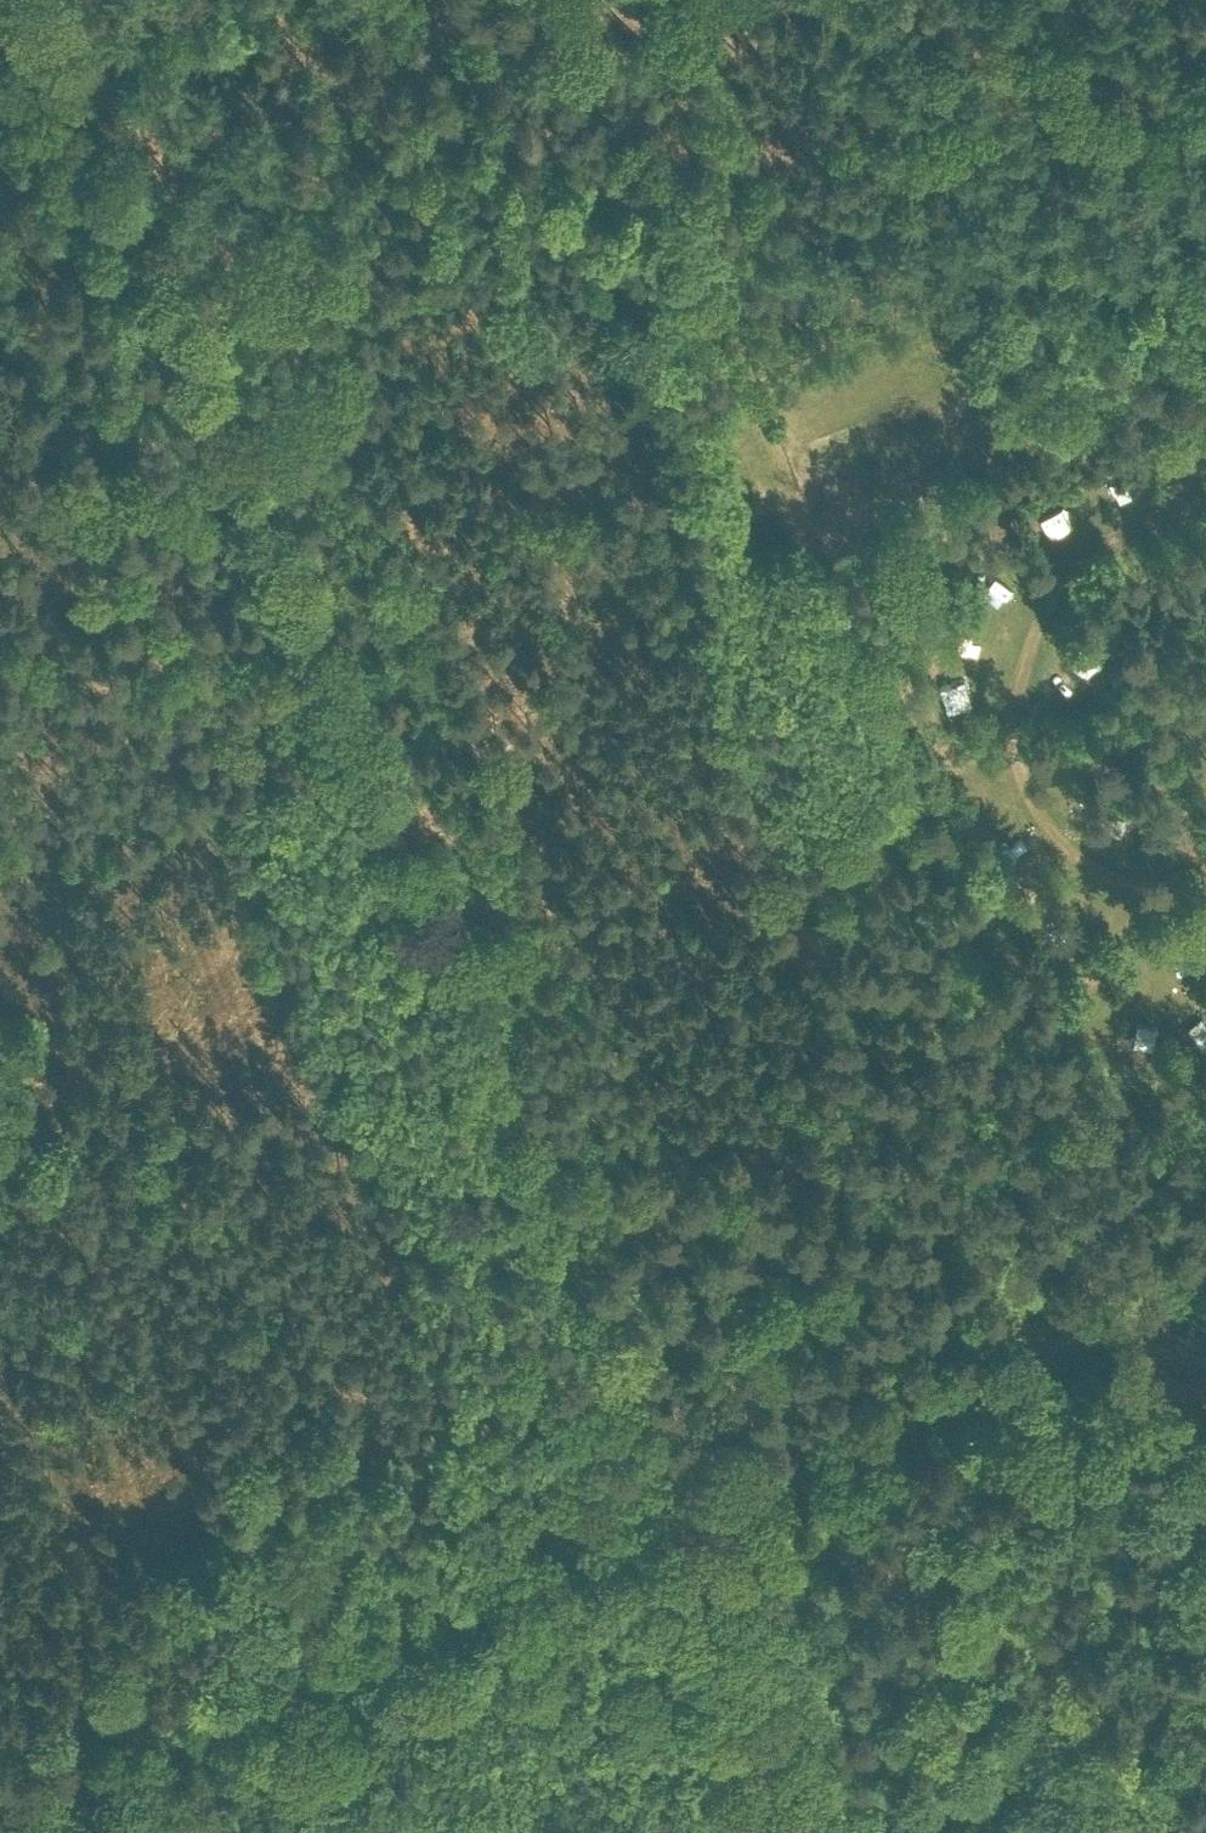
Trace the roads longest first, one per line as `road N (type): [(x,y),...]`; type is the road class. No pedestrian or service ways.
road 1 (track): [(675,1509),(0,1811)]
road 2 (track): [(1129,225),(929,269),(840,266),(758,245),(673,210)]
road 3 (track): [(284,590),(0,696)]

